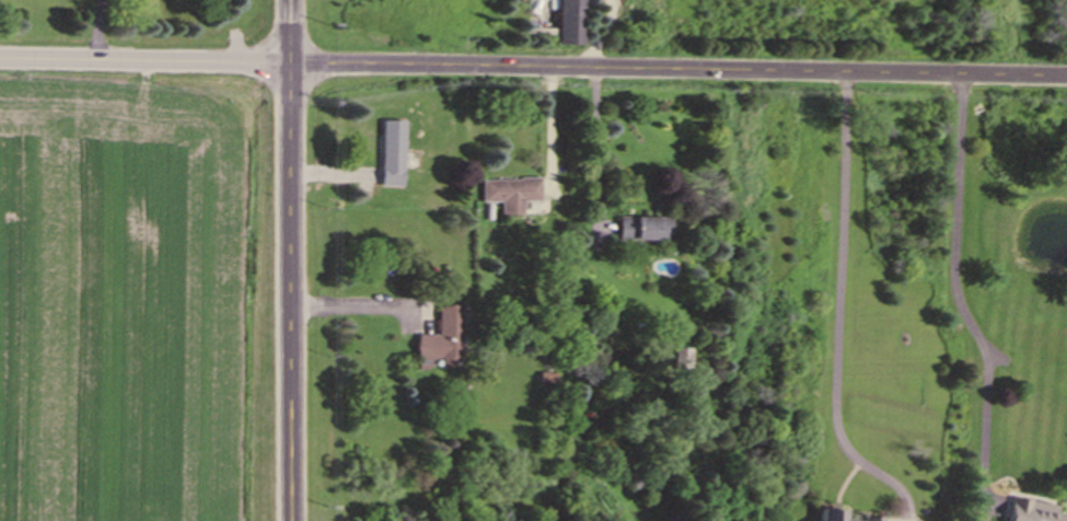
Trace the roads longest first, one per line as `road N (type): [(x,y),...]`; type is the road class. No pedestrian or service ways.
road 1 (residential): [(0,59),(1066,80)]
road 2 (secondary): [(290,520),(288,0)]

